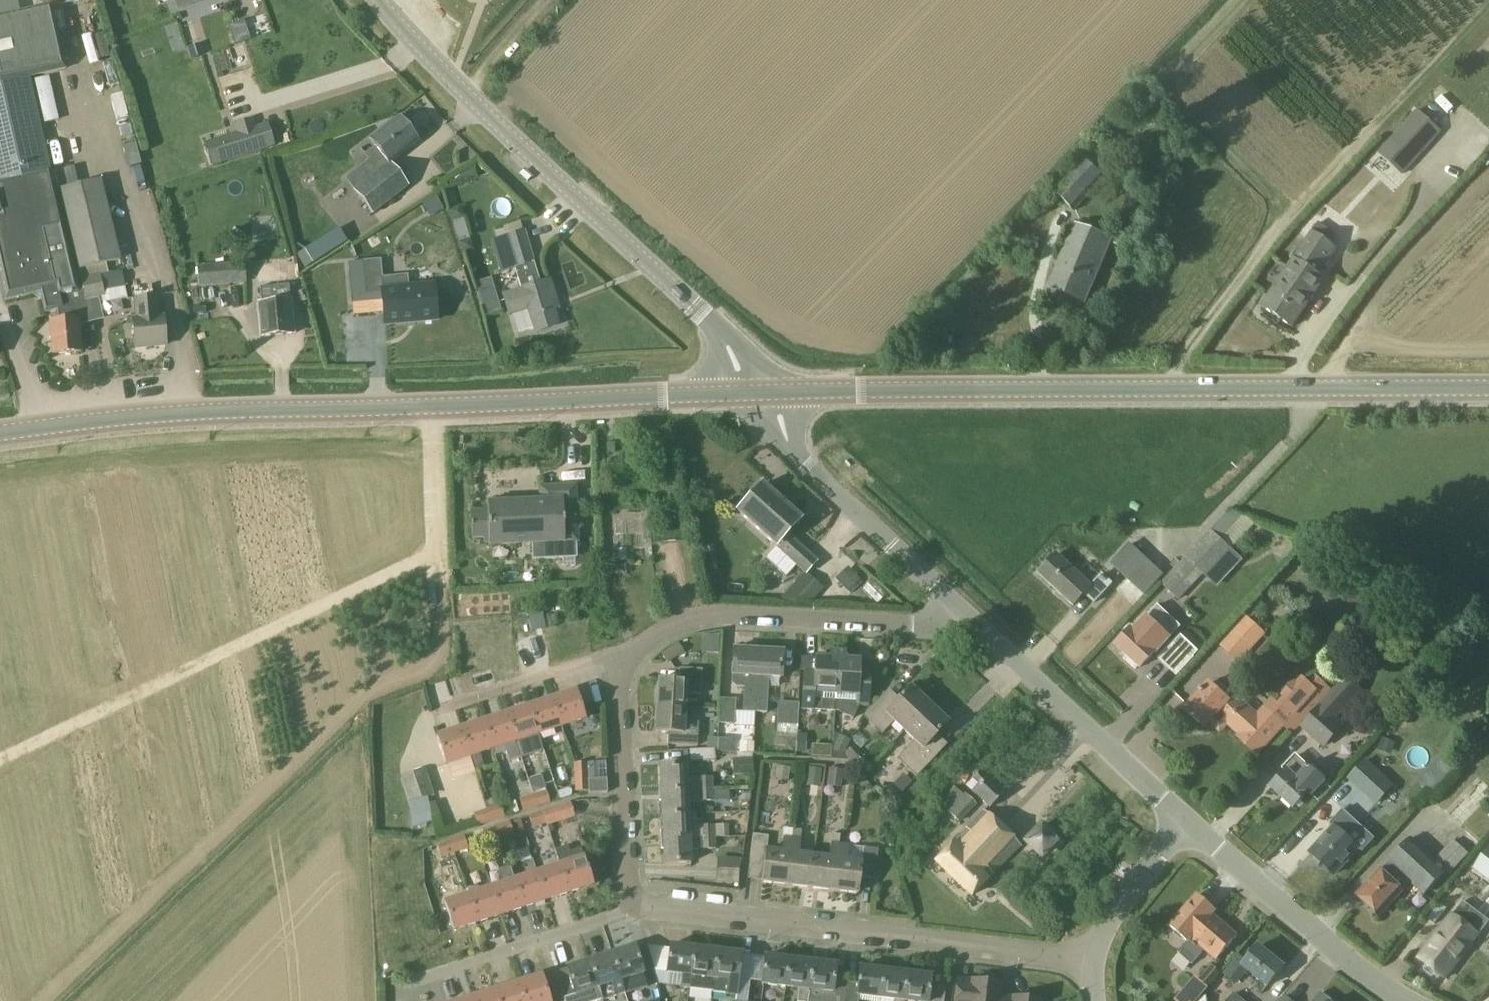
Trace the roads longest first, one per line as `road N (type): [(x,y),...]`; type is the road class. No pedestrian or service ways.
road 1 (secondary): [(753,392),(195,414),(0,434)]
road 2 (secondary): [(1488,388),(753,392)]
road 3 (tertiary): [(753,392),(731,347),(693,304),(451,80),(380,0)]
road 4 (residential): [(1093,959),(637,911)]
road 5 (residential): [(637,653),(697,619),(944,630),(959,615)]
road 6 (residential): [(1187,829),(1028,671),(959,615)]
road 7 (residential): [(959,615),(813,475),(753,392)]
road 8 (residential): [(1406,1000),(1187,829)]
road 9 (residential): [(637,911),(627,860),(625,675),(637,653)]
road 10 (residential): [(417,987),(637,911)]
road 11 (residential): [(637,653),(438,714)]
road 12 (residential): [(1093,959),(1113,918),(1187,829)]

